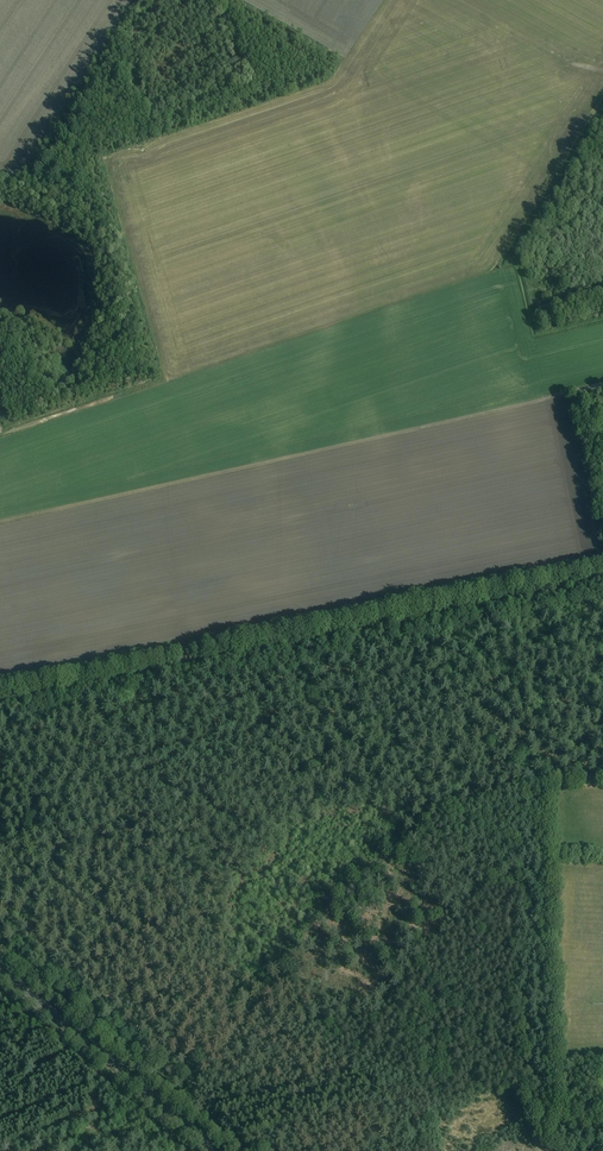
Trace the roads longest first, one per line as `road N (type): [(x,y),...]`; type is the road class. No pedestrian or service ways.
road 1 (track): [(192,1150),(139,1106),(253,1006),(365,875),(471,805),(537,784),(602,784)]
road 2 (unclassified): [(0,698),(602,574)]
road 3 (secondary): [(219,1150),(0,968)]

